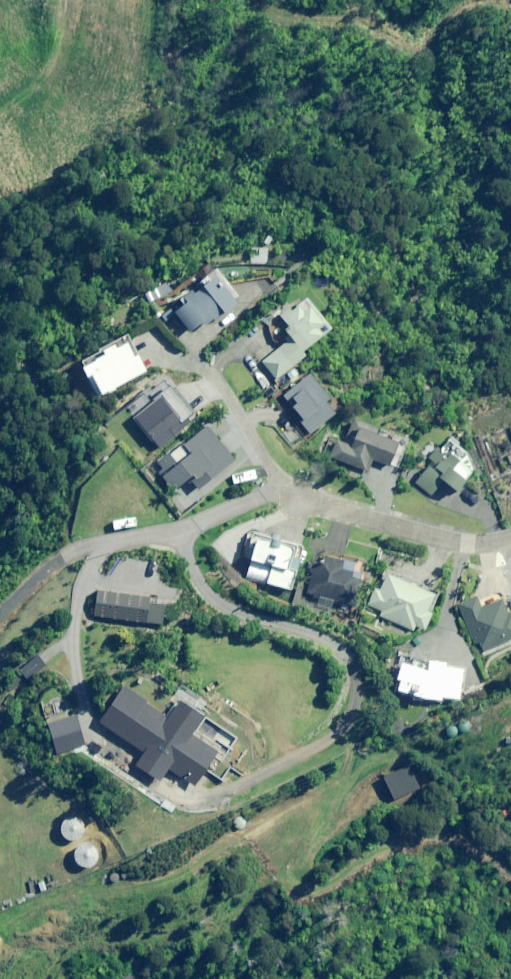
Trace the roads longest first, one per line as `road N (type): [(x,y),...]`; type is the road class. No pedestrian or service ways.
road 1 (residential): [(299,497),(454,540),(510,538)]

